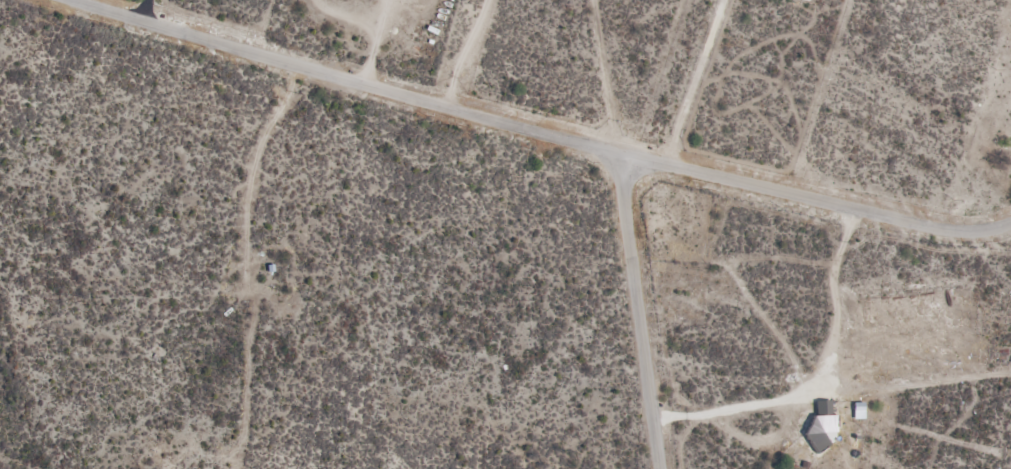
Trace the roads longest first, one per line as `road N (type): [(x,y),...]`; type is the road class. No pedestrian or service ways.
road 1 (residential): [(1010,223),(982,232),(946,228),(621,155),(68,0)]
road 2 (residential): [(621,155),(663,468)]

